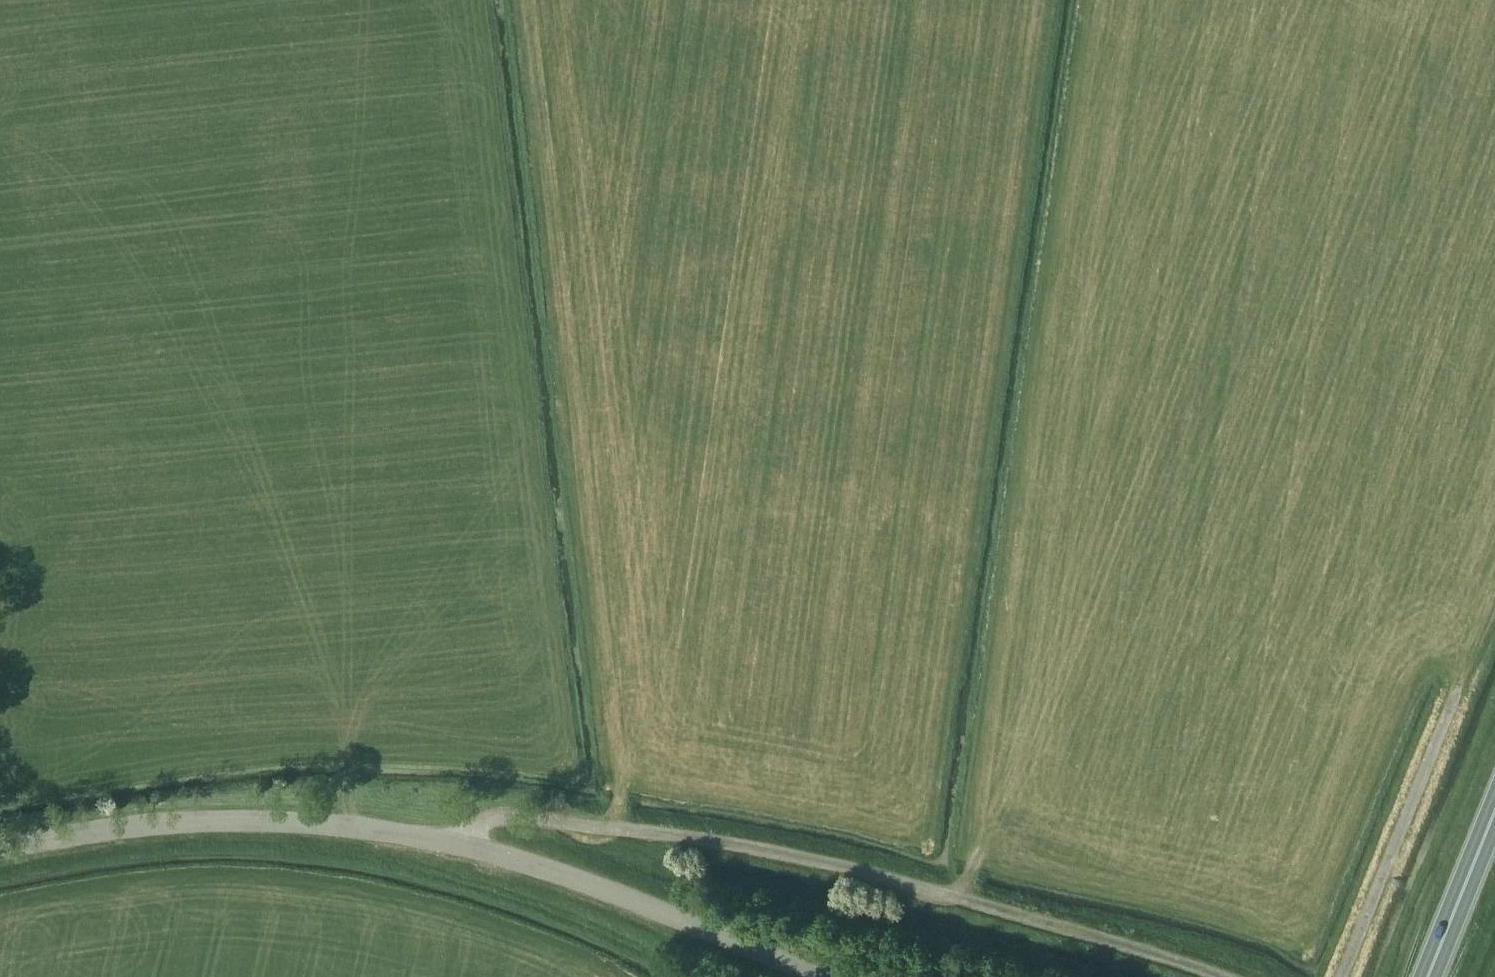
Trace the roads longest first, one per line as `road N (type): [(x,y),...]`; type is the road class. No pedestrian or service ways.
road 1 (tertiary): [(837,976),(526,857),(383,831),(163,823),(0,852)]
road 2 (trunk): [(1428,976),(1494,810)]

